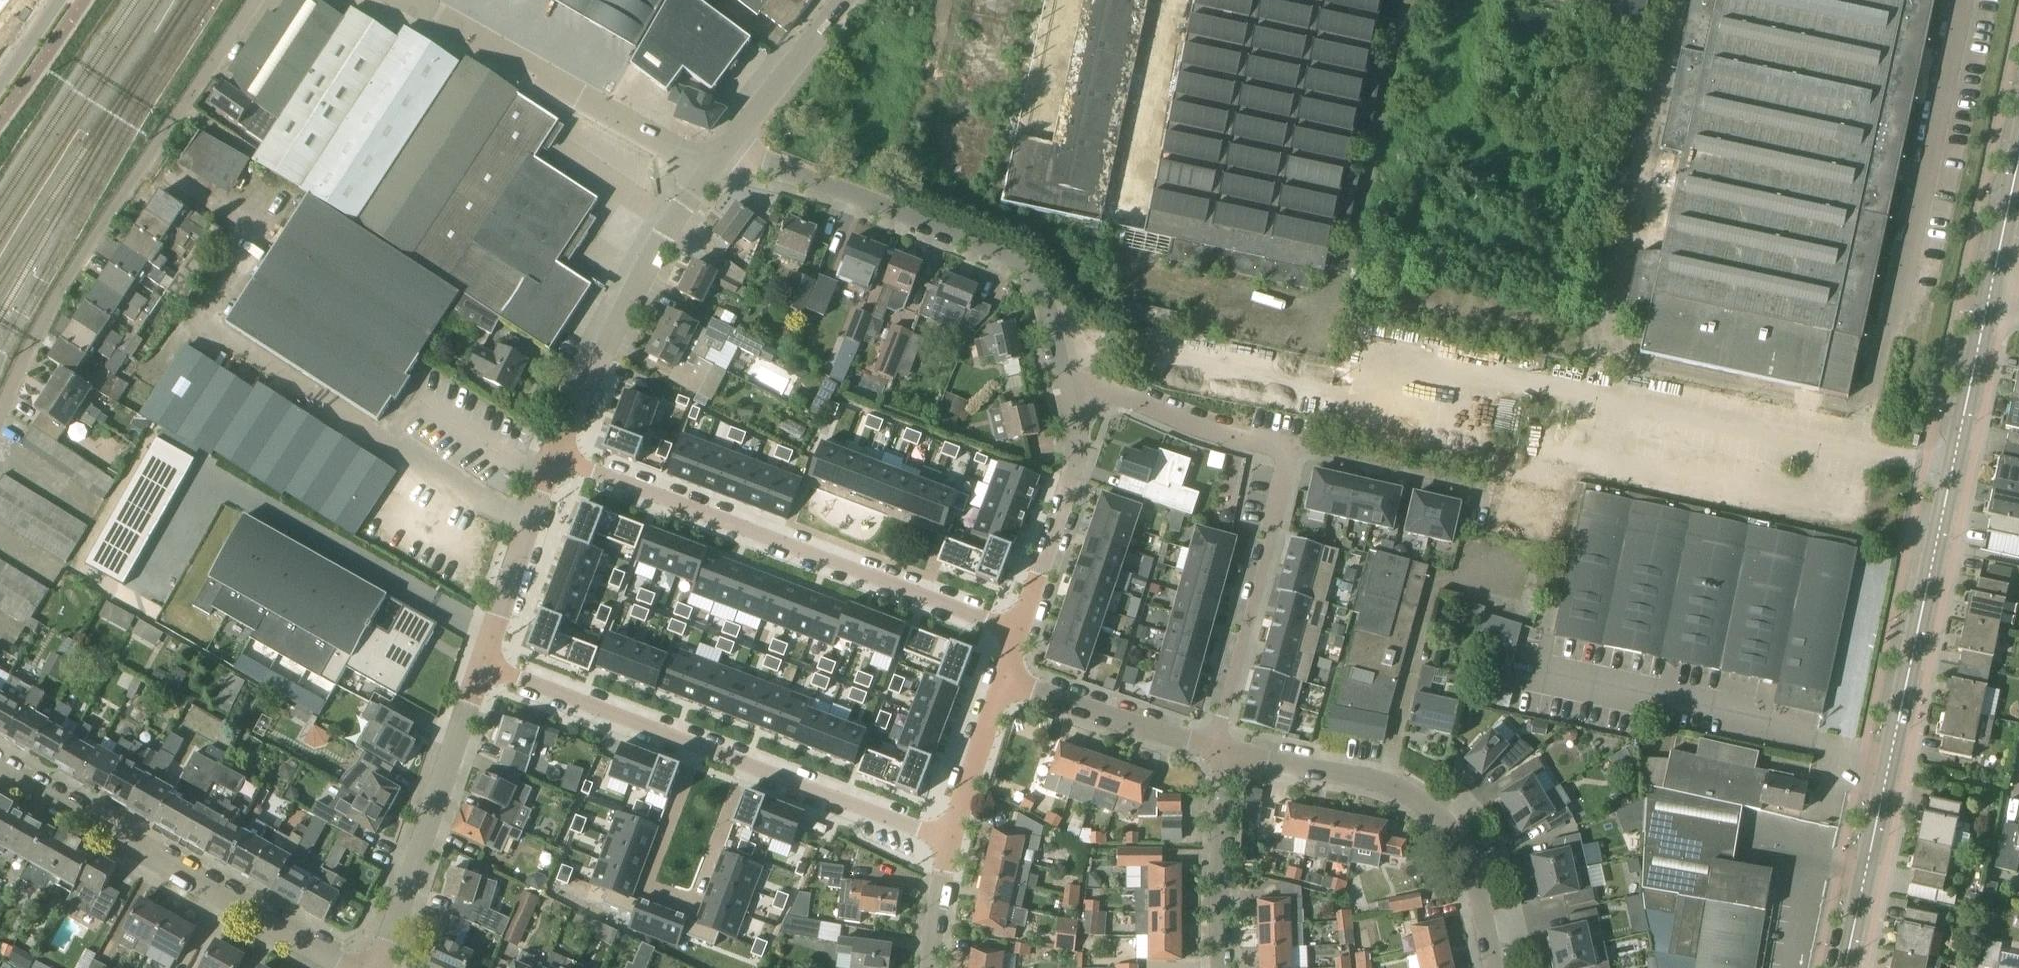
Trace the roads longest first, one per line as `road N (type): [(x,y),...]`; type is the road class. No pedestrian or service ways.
road 1 (tertiary): [(1846,967),(1988,305)]
road 2 (residential): [(483,662),(952,840)]
road 3 (residential): [(1018,630),(553,457)]
road 4 (residential): [(1067,398),(1054,339),(1022,266),(730,148)]
road 5 (residential): [(0,771),(350,967)]
road 6 (residential): [(1492,967),(1473,880),(1448,833),(1411,802),(1362,781),(1217,746)]
road 7 (unclassified): [(710,170),(409,0)]
road 8 (unclassified): [(553,457),(664,235),(710,170)]
road 9 (residential): [(1217,746),(1286,452)]
road 10 (residential): [(378,967),(476,683)]
road 11 (residential): [(143,164),(0,409)]
road 12 (residential): [(1474,529),(1483,485),(1300,445),(1286,452)]
road 13 (residential): [(1018,630),(1075,472),(1067,398)]
road 14 (residential): [(1286,452),(1201,429),(1115,393),(1067,398)]
road 15 (residential): [(1217,746),(1005,680)]
road 16 (residential): [(1217,746),(1230,967)]
road 17 (unclassified): [(483,662),(553,457)]
road 18 (unclassified): [(260,0),(143,164)]
road 19 (unclassified): [(730,148),(846,0)]
road 20 (residential): [(952,840),(1005,680)]
road 21 (tertiary): [(1988,305),(2018,160)]
road 22 (residential): [(929,967),(952,840)]

